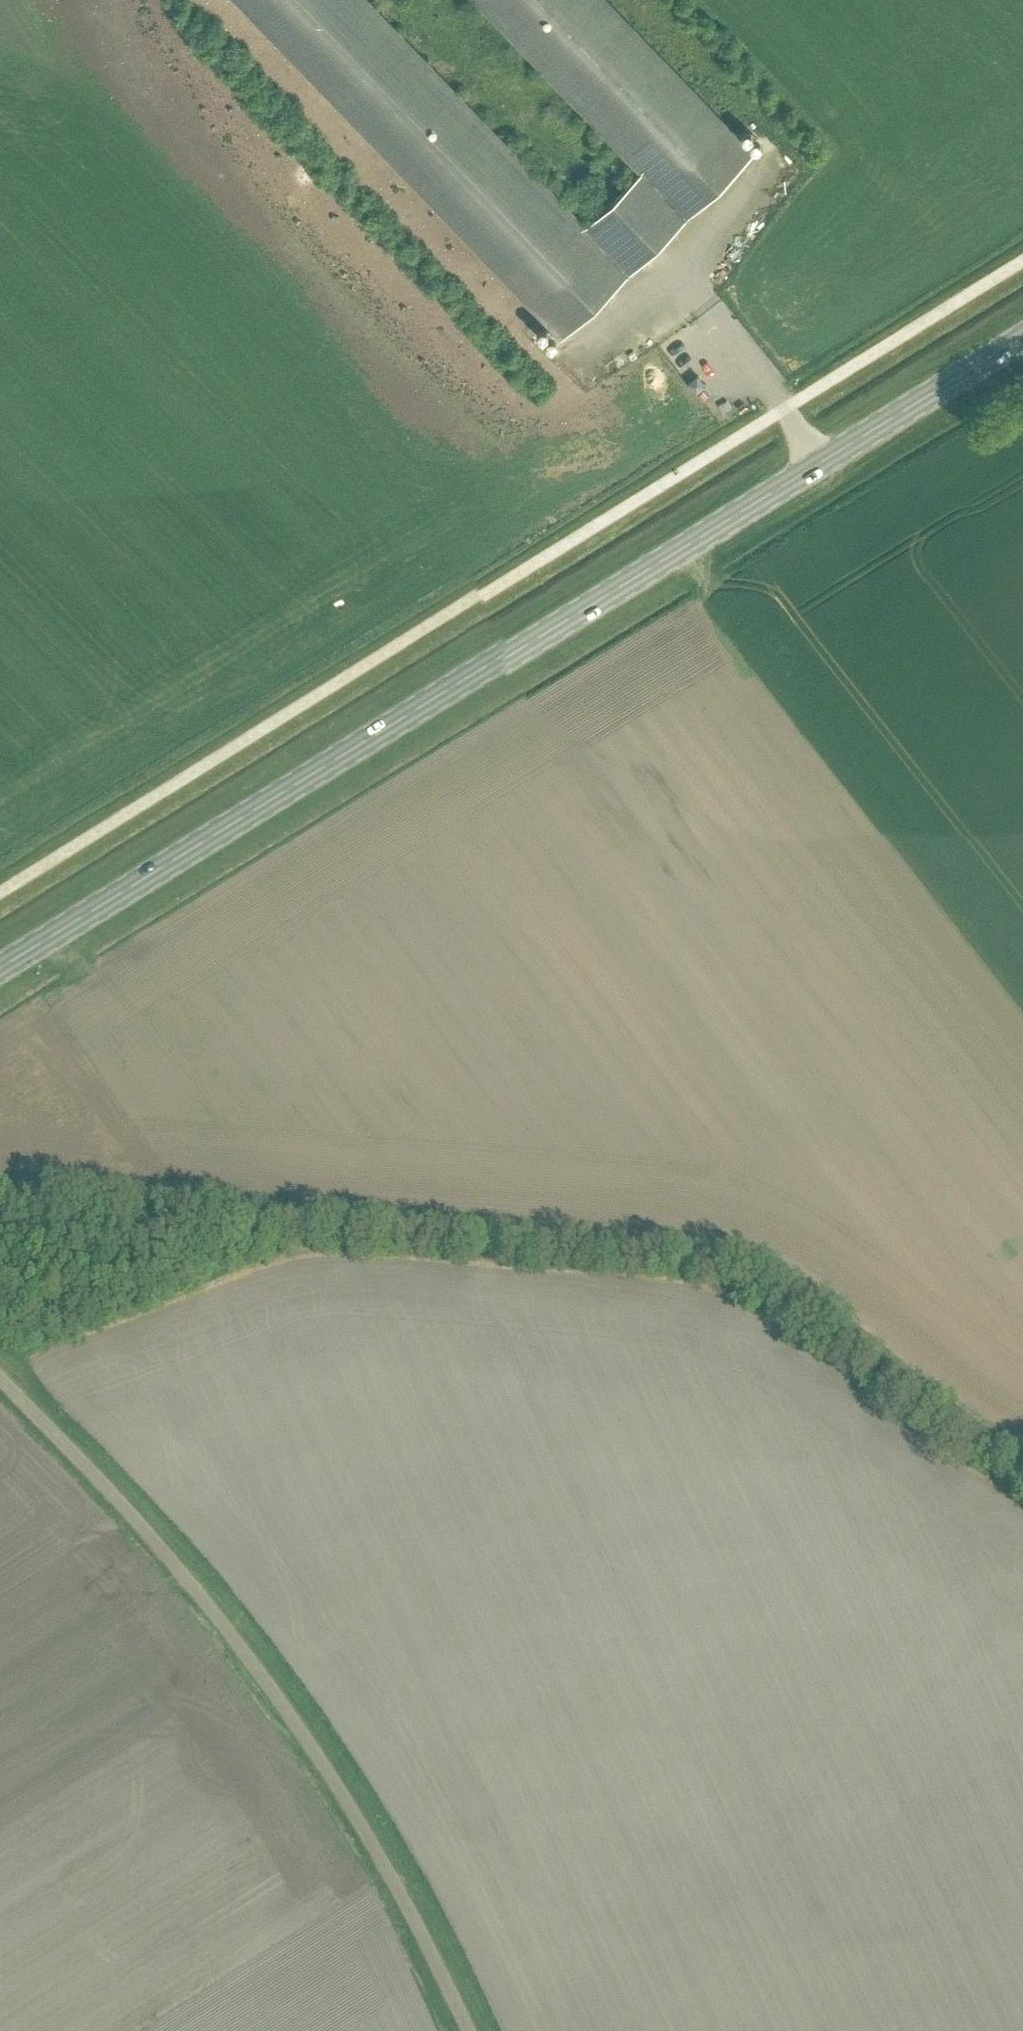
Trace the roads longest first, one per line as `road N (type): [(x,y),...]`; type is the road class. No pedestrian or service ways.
road 1 (primary): [(0,969),(1022,333)]
road 2 (track): [(0,1184),(667,1238),(733,1255),(803,1283),(1000,1438),(1022,1446)]
road 3 (unclassified): [(465,2030),(412,1917),(304,1736),(230,1635),(0,1378)]

